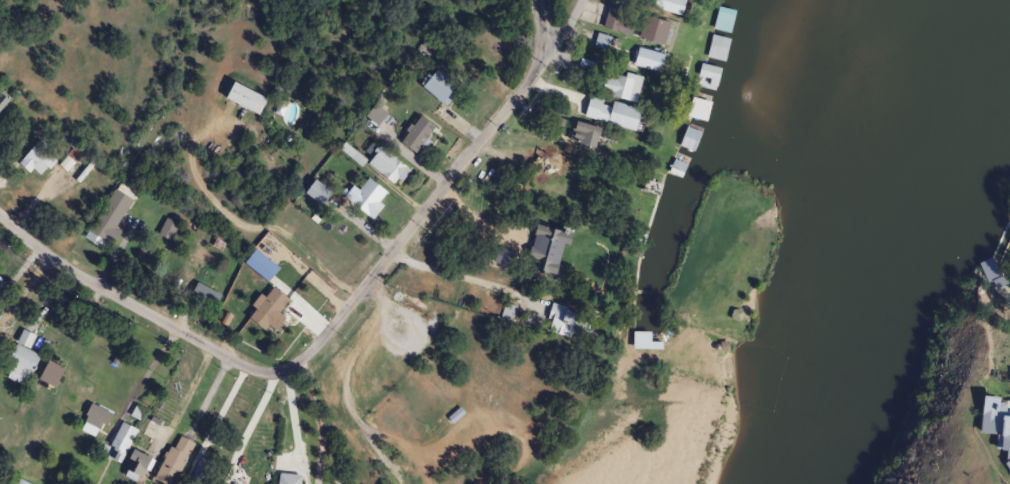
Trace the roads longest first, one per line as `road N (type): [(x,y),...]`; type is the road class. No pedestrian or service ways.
road 1 (residential): [(0,216),(66,270),(245,368),(288,369),(307,357),(526,88),(539,57),(538,0)]

